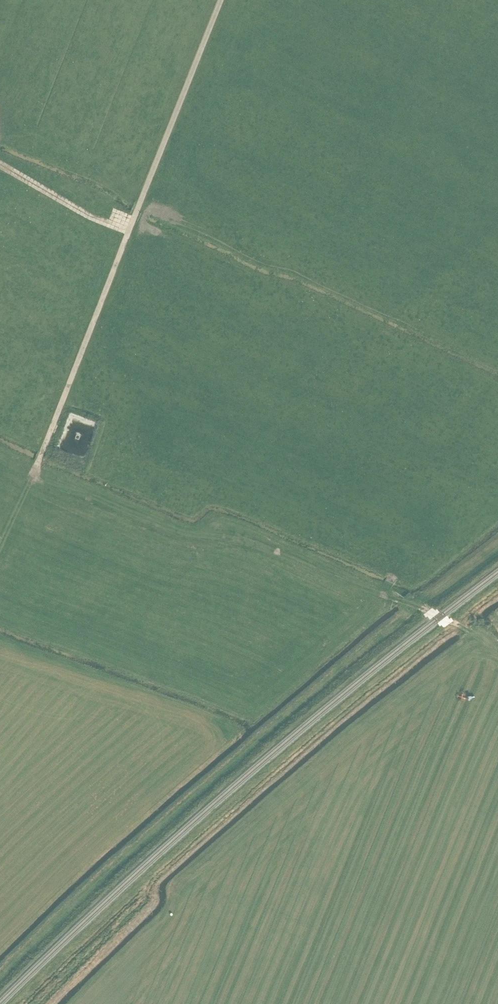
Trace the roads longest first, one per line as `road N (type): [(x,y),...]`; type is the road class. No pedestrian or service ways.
road 1 (unclassified): [(38,462),(221,0)]

